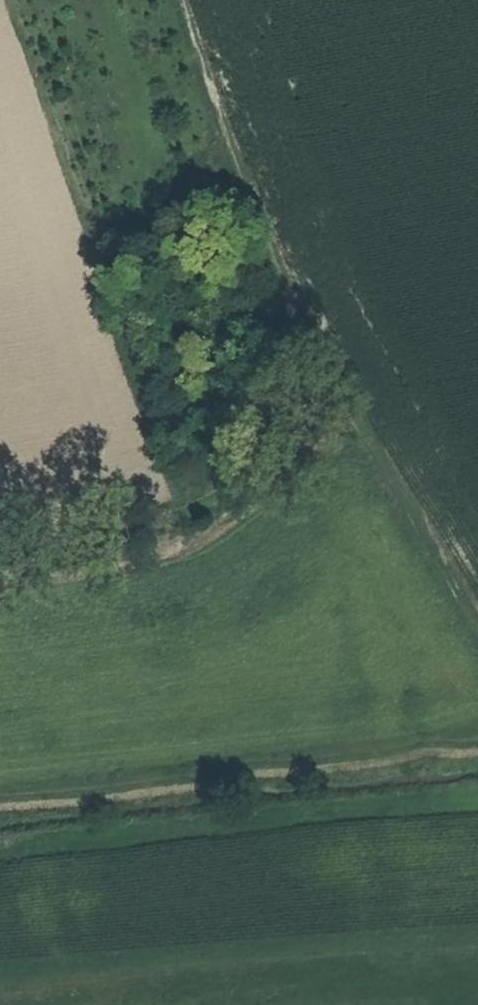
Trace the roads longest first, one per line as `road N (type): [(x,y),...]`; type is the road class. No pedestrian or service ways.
road 1 (track): [(477,625),(264,247),(184,0)]
road 2 (track): [(0,555),(143,524),(226,479),(335,383)]

